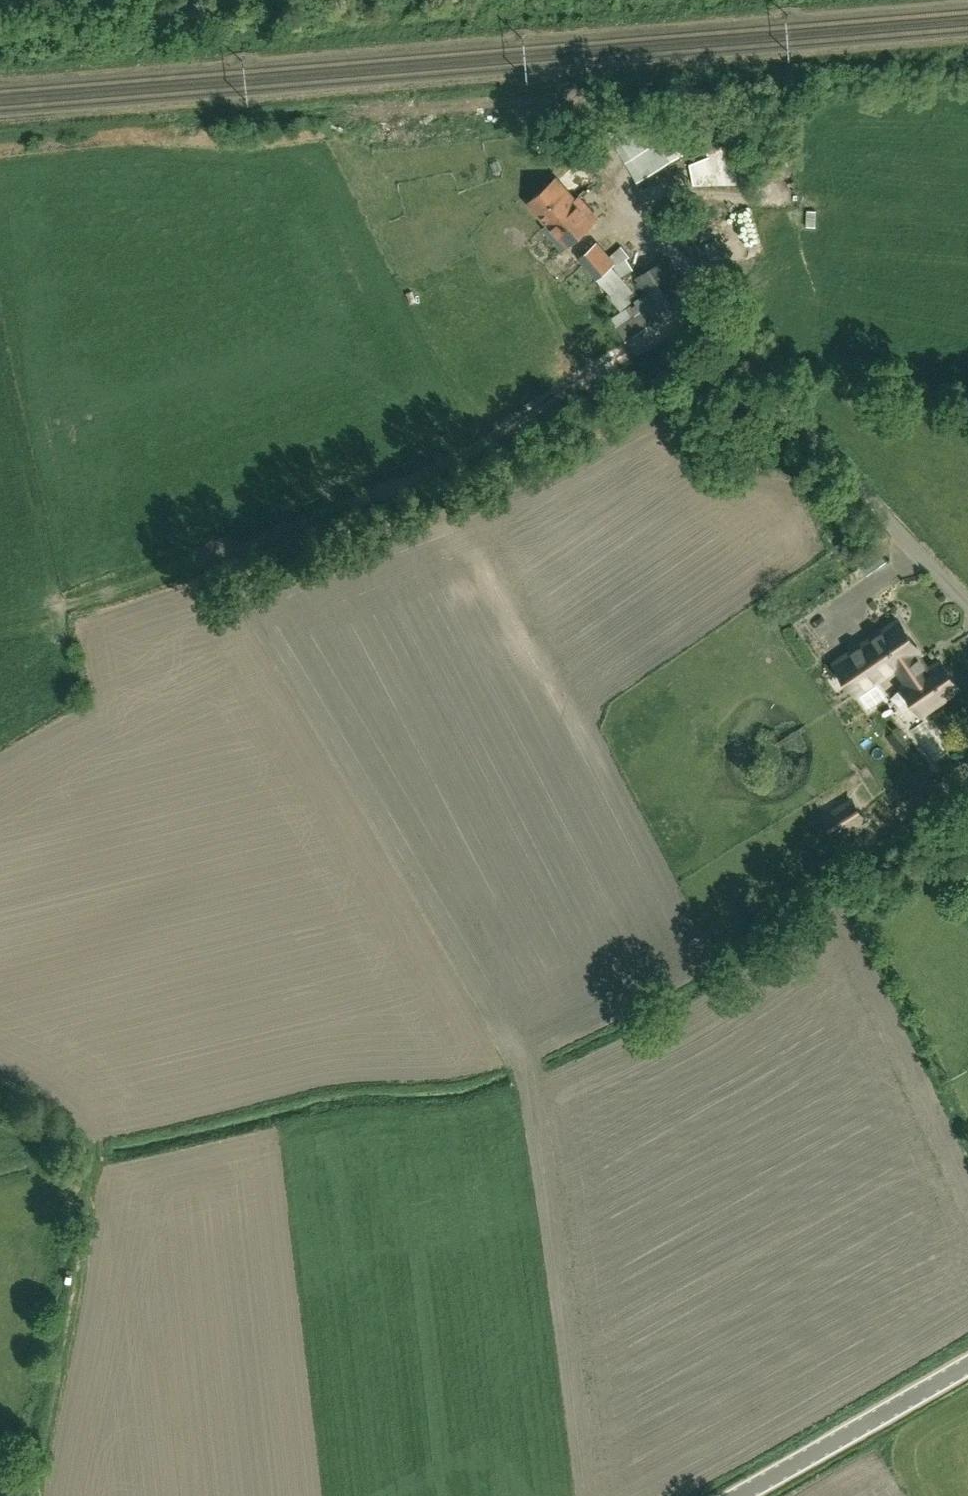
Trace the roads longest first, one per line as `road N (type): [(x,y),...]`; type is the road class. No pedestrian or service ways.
road 1 (unclassified): [(967,606),(750,374),(702,294)]
road 2 (unclassified): [(736,1495),(967,1364)]

